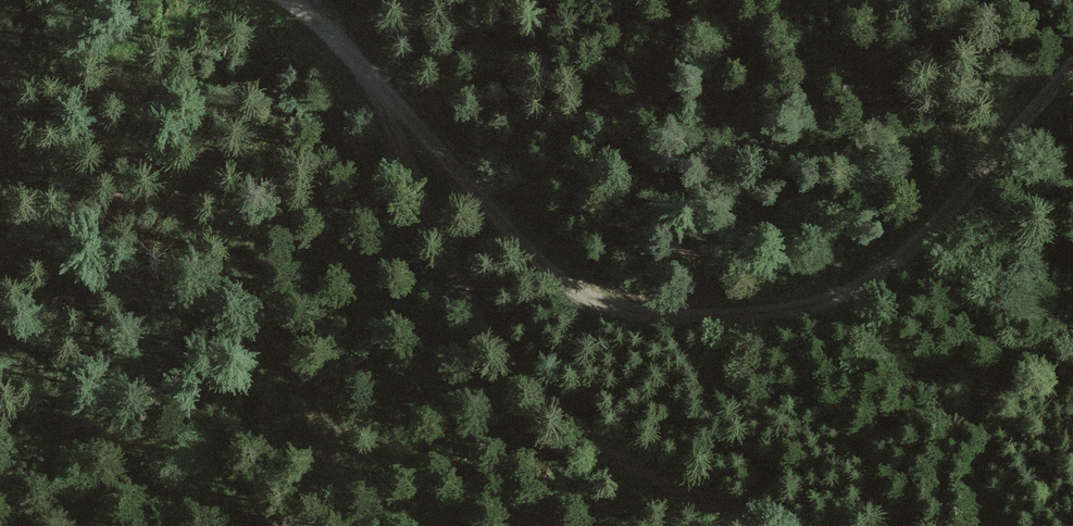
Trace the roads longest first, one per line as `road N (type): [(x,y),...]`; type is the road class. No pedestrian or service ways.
road 1 (track): [(1072,64),(915,250),(881,276),(841,299),(795,311),(649,318),(615,315),(537,264),(327,26)]
road 2 (track): [(787,525),(647,479),(534,396),(493,349),(452,275),(386,96)]

